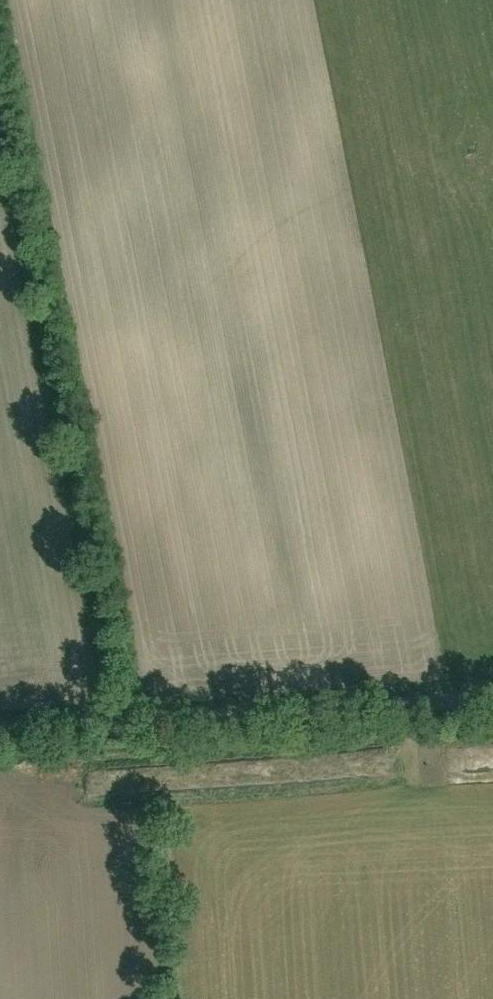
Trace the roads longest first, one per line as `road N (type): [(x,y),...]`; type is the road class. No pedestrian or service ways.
road 1 (unclassified): [(0,733),(492,698)]

